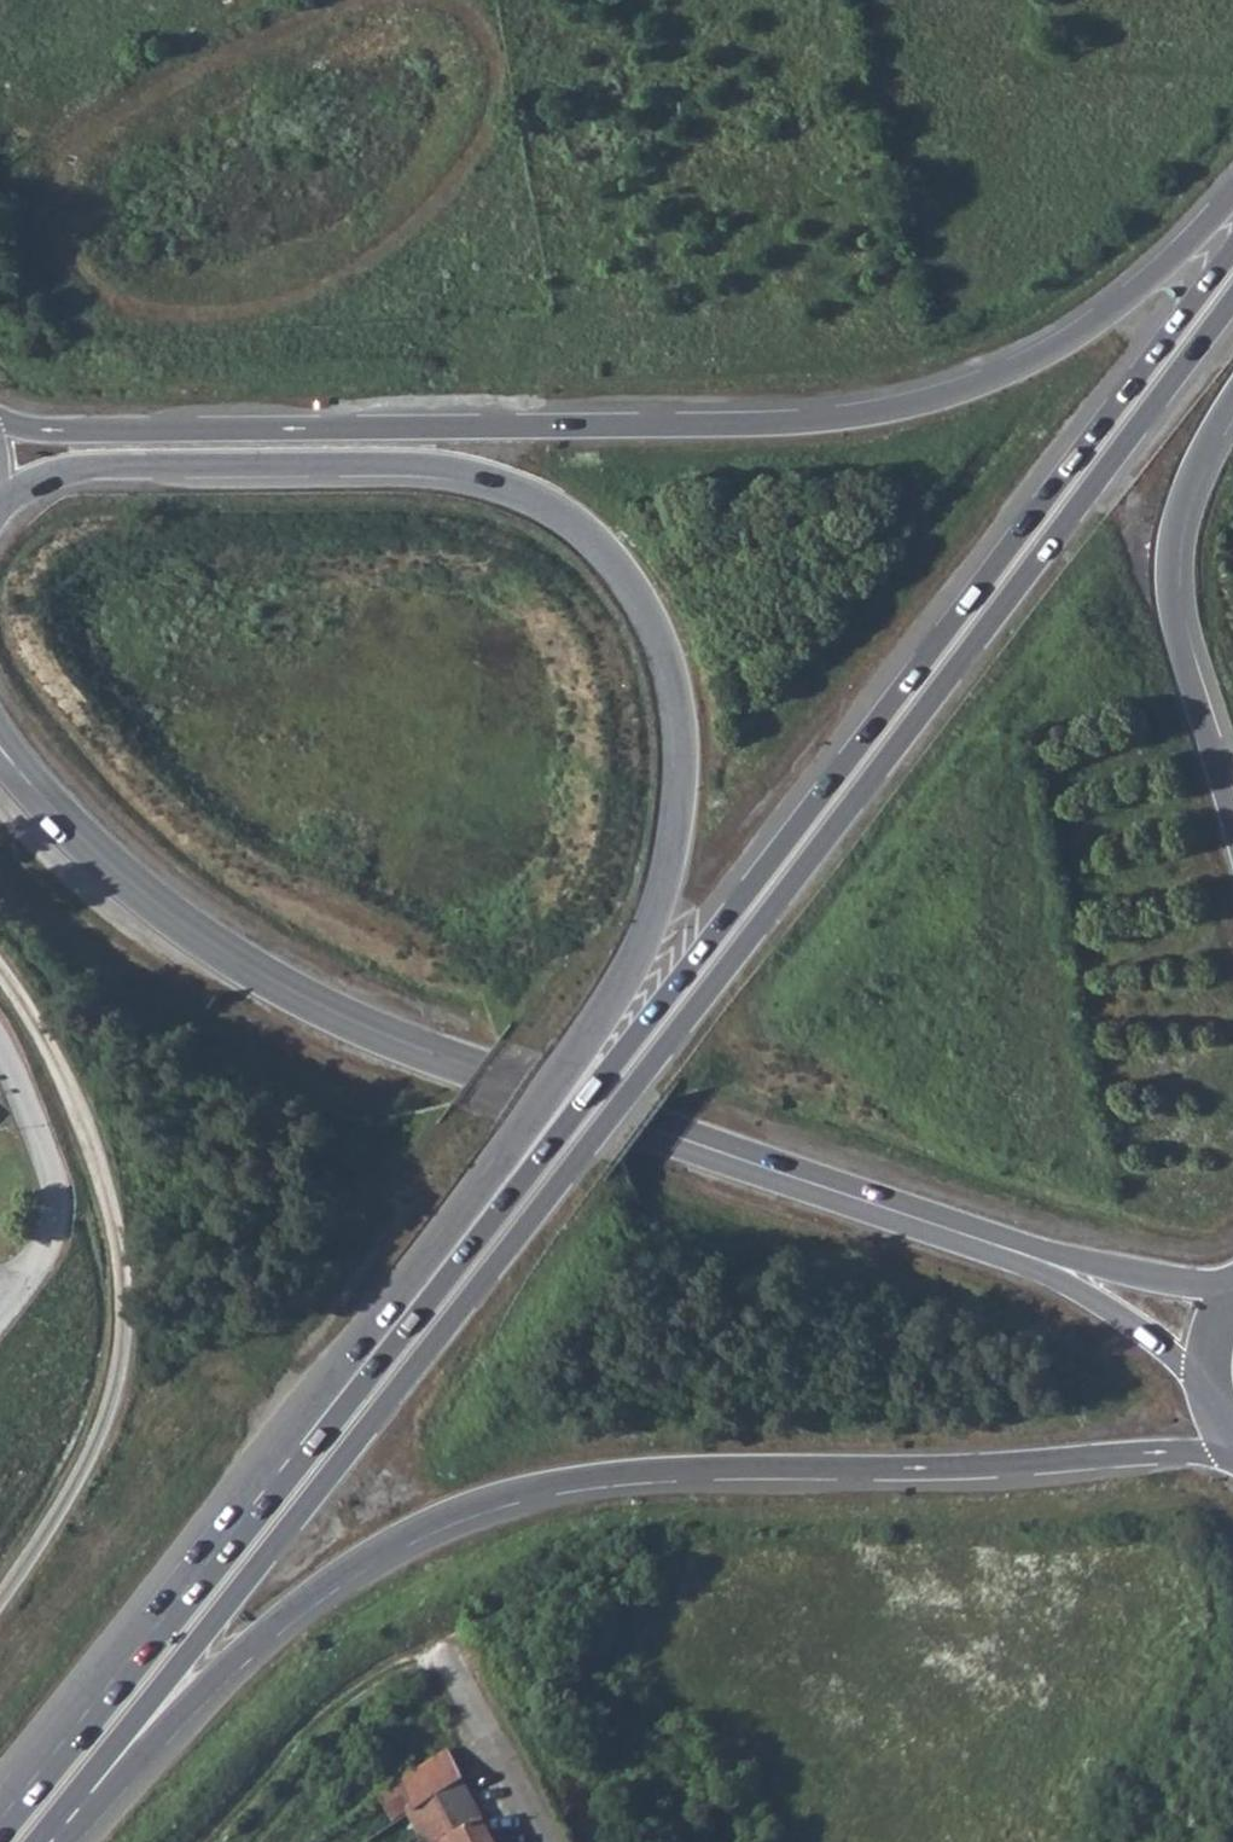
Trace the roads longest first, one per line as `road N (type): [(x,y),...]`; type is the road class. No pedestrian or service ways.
road 1 (trunk): [(59,1820),(576,1163),(1232,298)]
road 2 (primary): [(0,508),(31,482),(92,465),(395,462),(491,477),(536,494),(591,531),(647,606),(676,678),(684,768),(680,826),(663,896),(621,991),(525,1135),(292,1438),(277,1483)]
road 3 (trunk): [(1232,192),(1154,275),(1050,351),(898,408),(713,427),(0,429)]
road 4 (primary): [(59,1820),(99,1800),(160,1729),(295,1604),(385,1542),(493,1496),(676,1468),(943,1468),(1232,1451)]
road 5 (secondary): [(1033,1259),(401,1040),(307,999),(209,944),(42,806)]
road 6 (trunk): [(1232,252),(621,1056)]
road 7 (track): [(0,976),(73,1107),(115,1239),(123,1298),(120,1363),(99,1435),(0,1597)]
road 8 (primary): [(277,1483),(0,1831)]
road 9 (trunk): [(1232,815),(1180,651),(1168,559),(1190,475),(1232,398)]
road 10 (trunk): [(549,1150),(277,1483)]
road 11 (secondary): [(1033,1259),(1124,1314),(1211,1382)]
road 12 (unclassified): [(543,1841),(447,1655)]
road 13 (secondary): [(1232,1284),(1133,1280),(1033,1259)]

